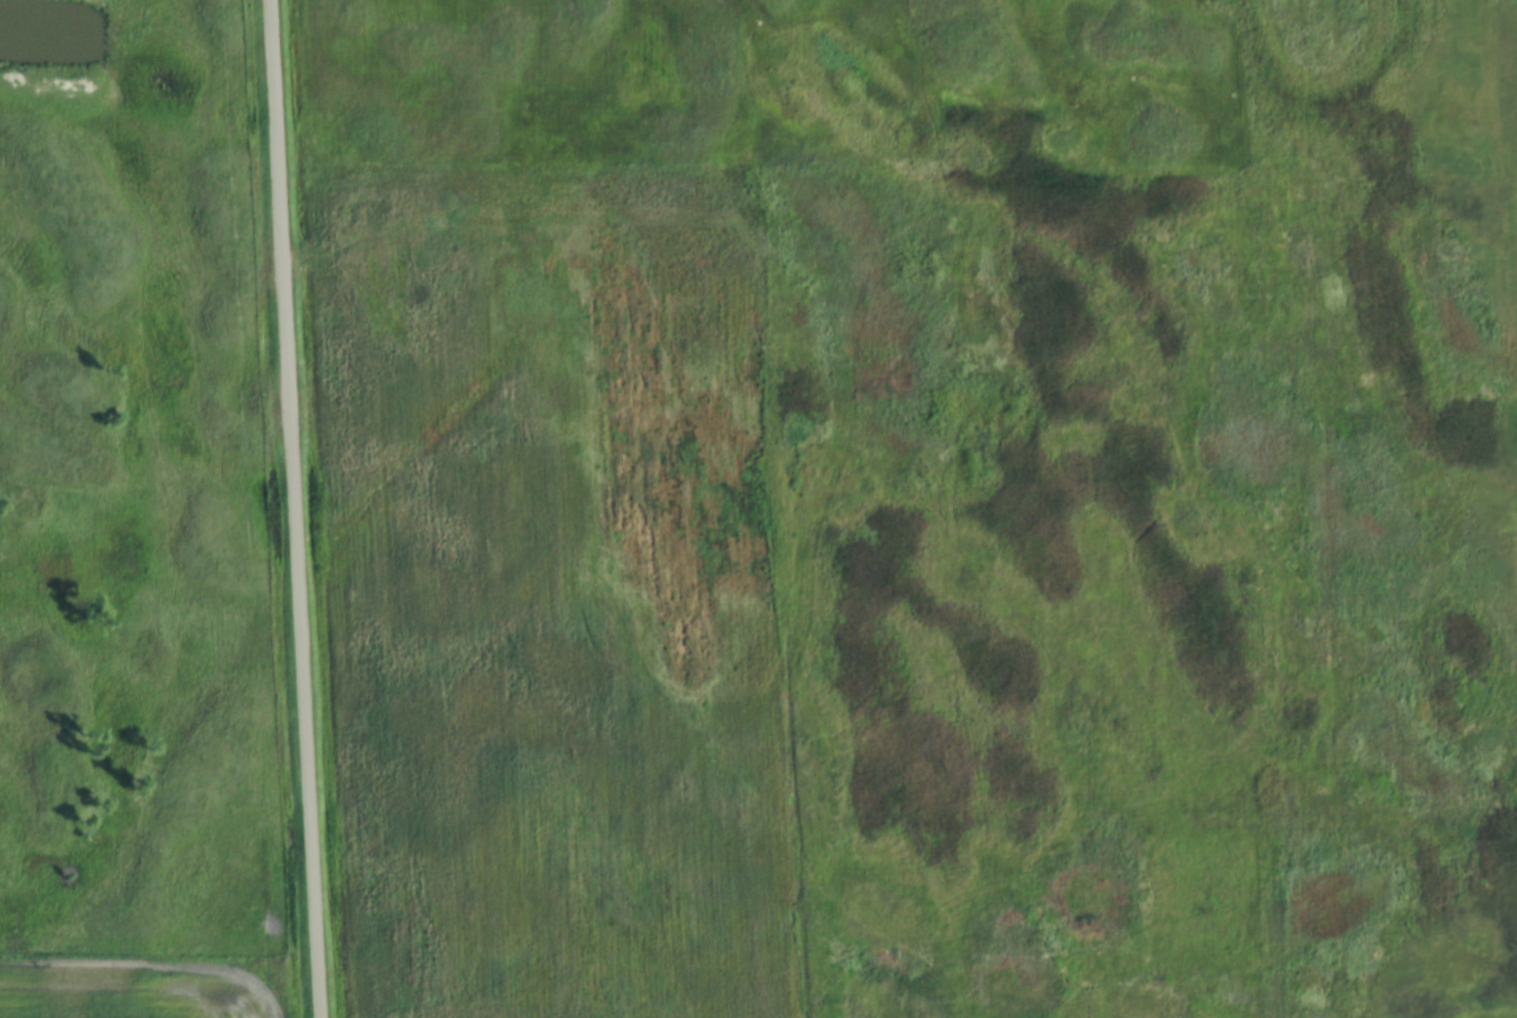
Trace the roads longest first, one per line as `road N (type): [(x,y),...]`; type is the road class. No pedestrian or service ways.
road 1 (residential): [(326,1017),(275,0)]

